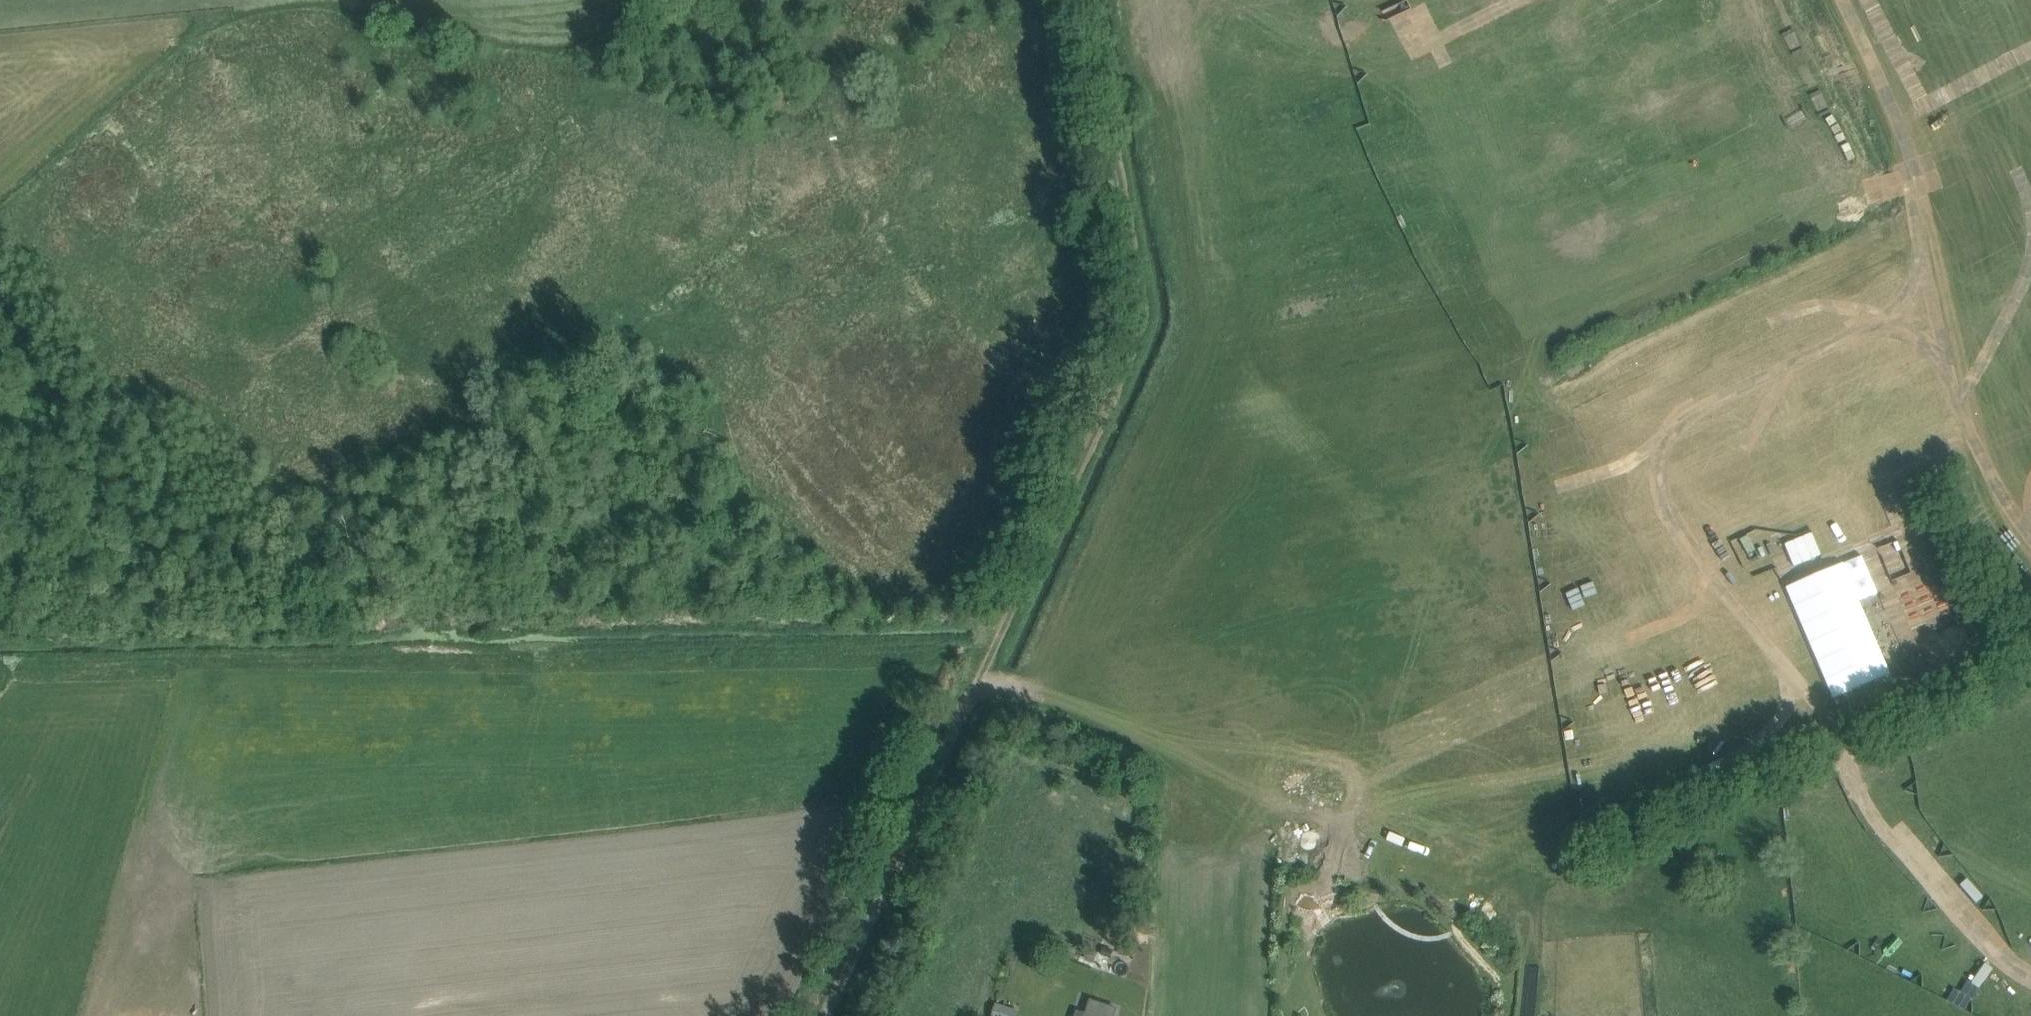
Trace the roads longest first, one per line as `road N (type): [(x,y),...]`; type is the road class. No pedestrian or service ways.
road 1 (track): [(845,1015),(1145,334),(1148,310),(1081,0)]

